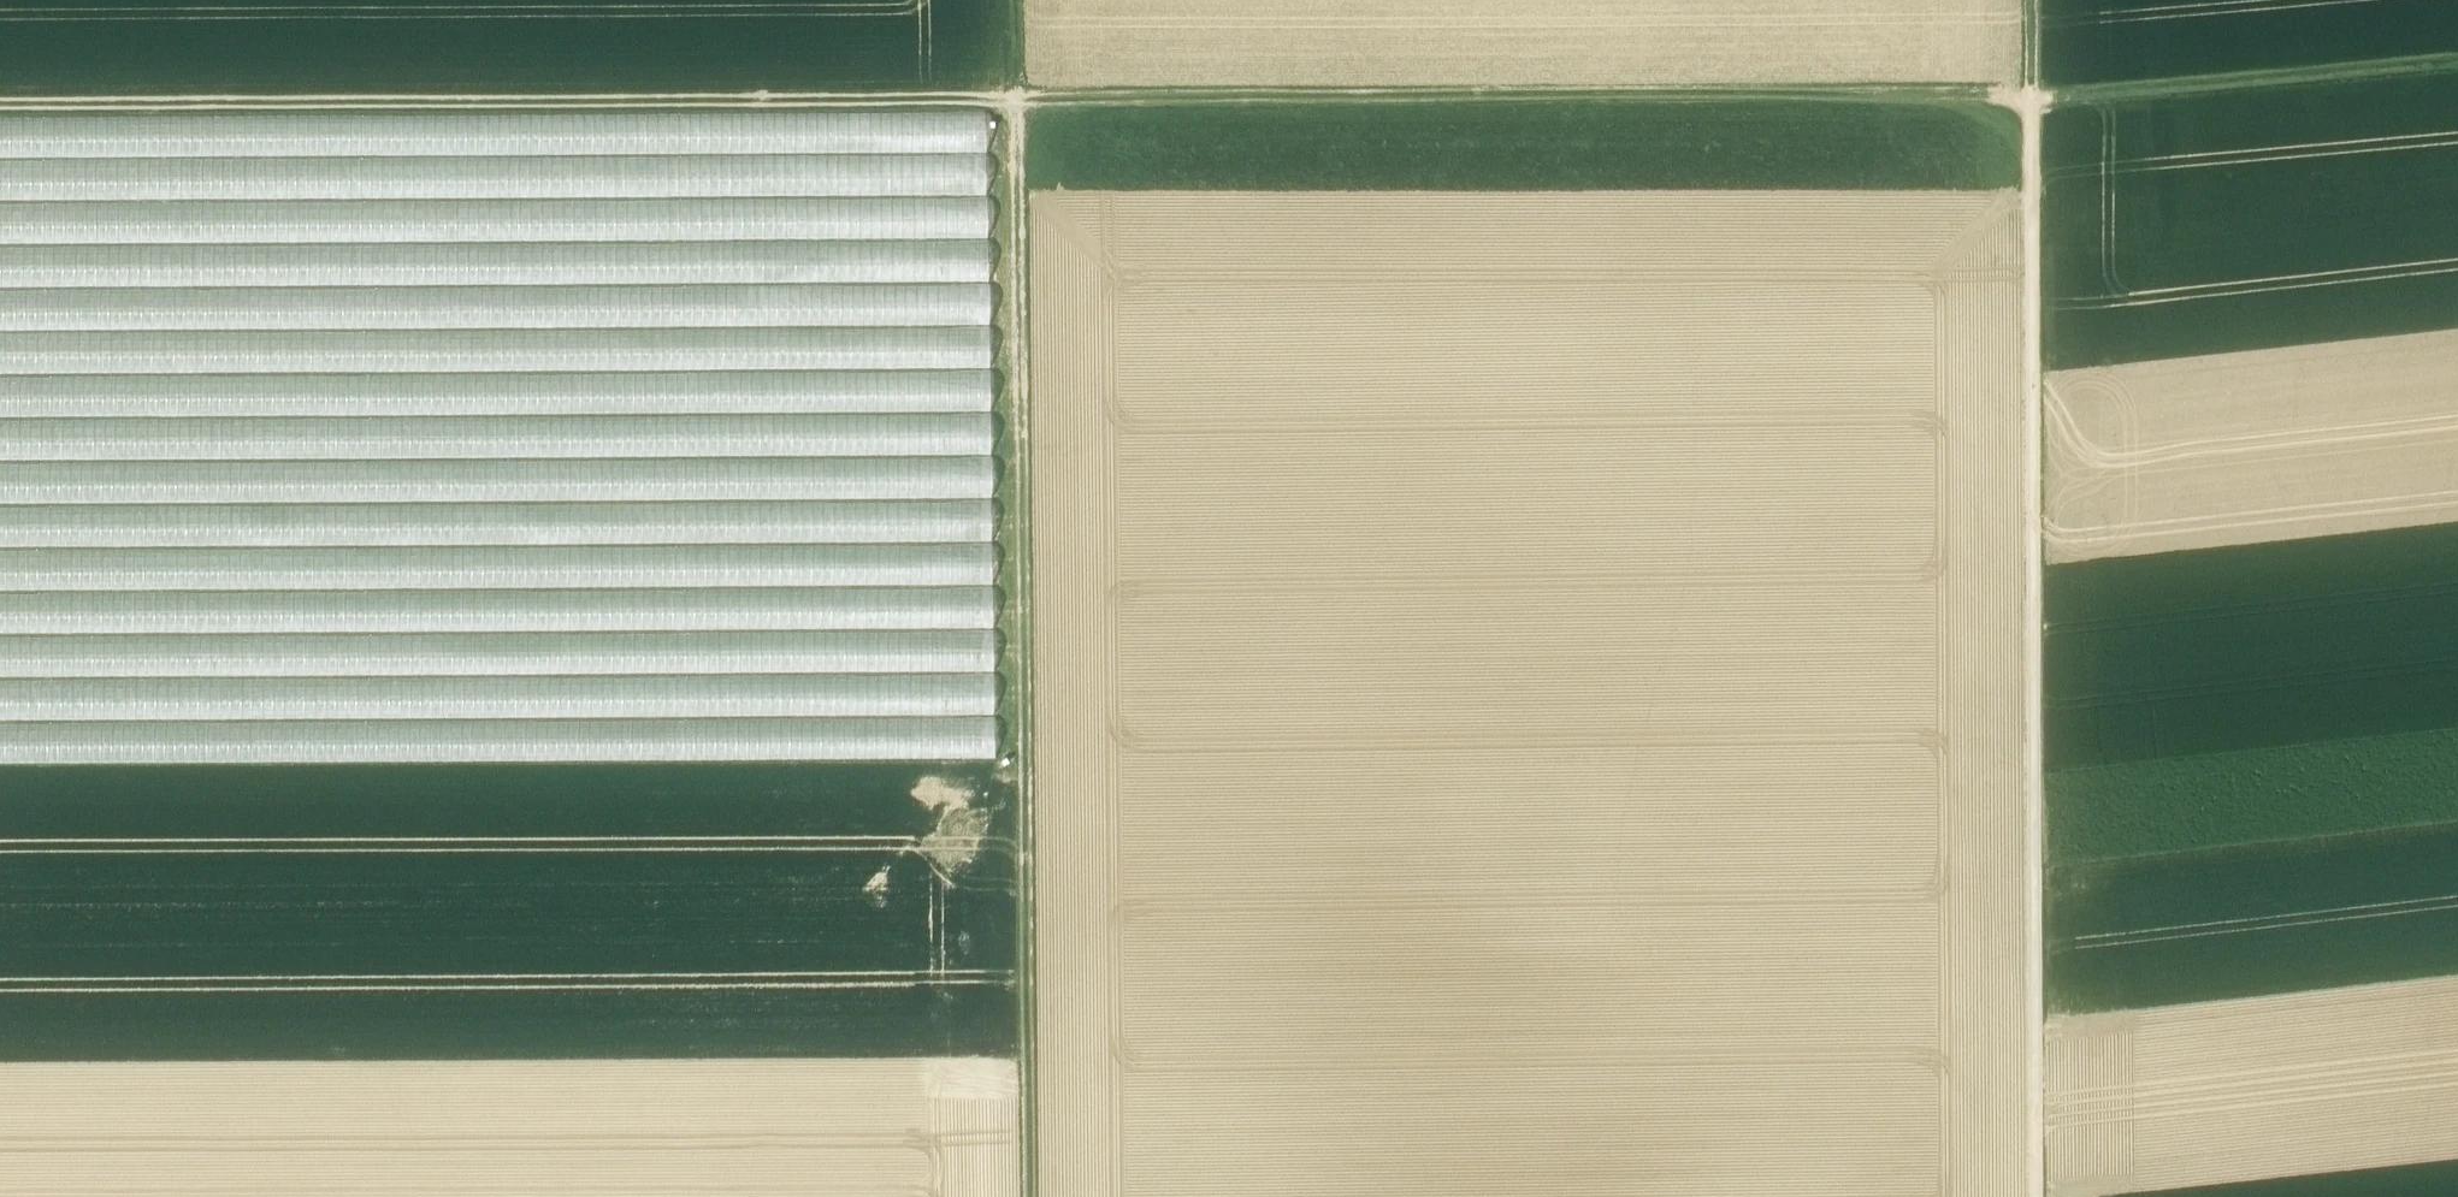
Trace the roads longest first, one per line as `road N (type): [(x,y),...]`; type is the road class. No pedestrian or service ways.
road 1 (track): [(2035,0),(2032,99),(1016,102),(1028,1196)]
road 2 (track): [(2457,63),(2032,99),(2037,1196)]
road 3 (track): [(0,106),(1016,102),(1015,0)]

